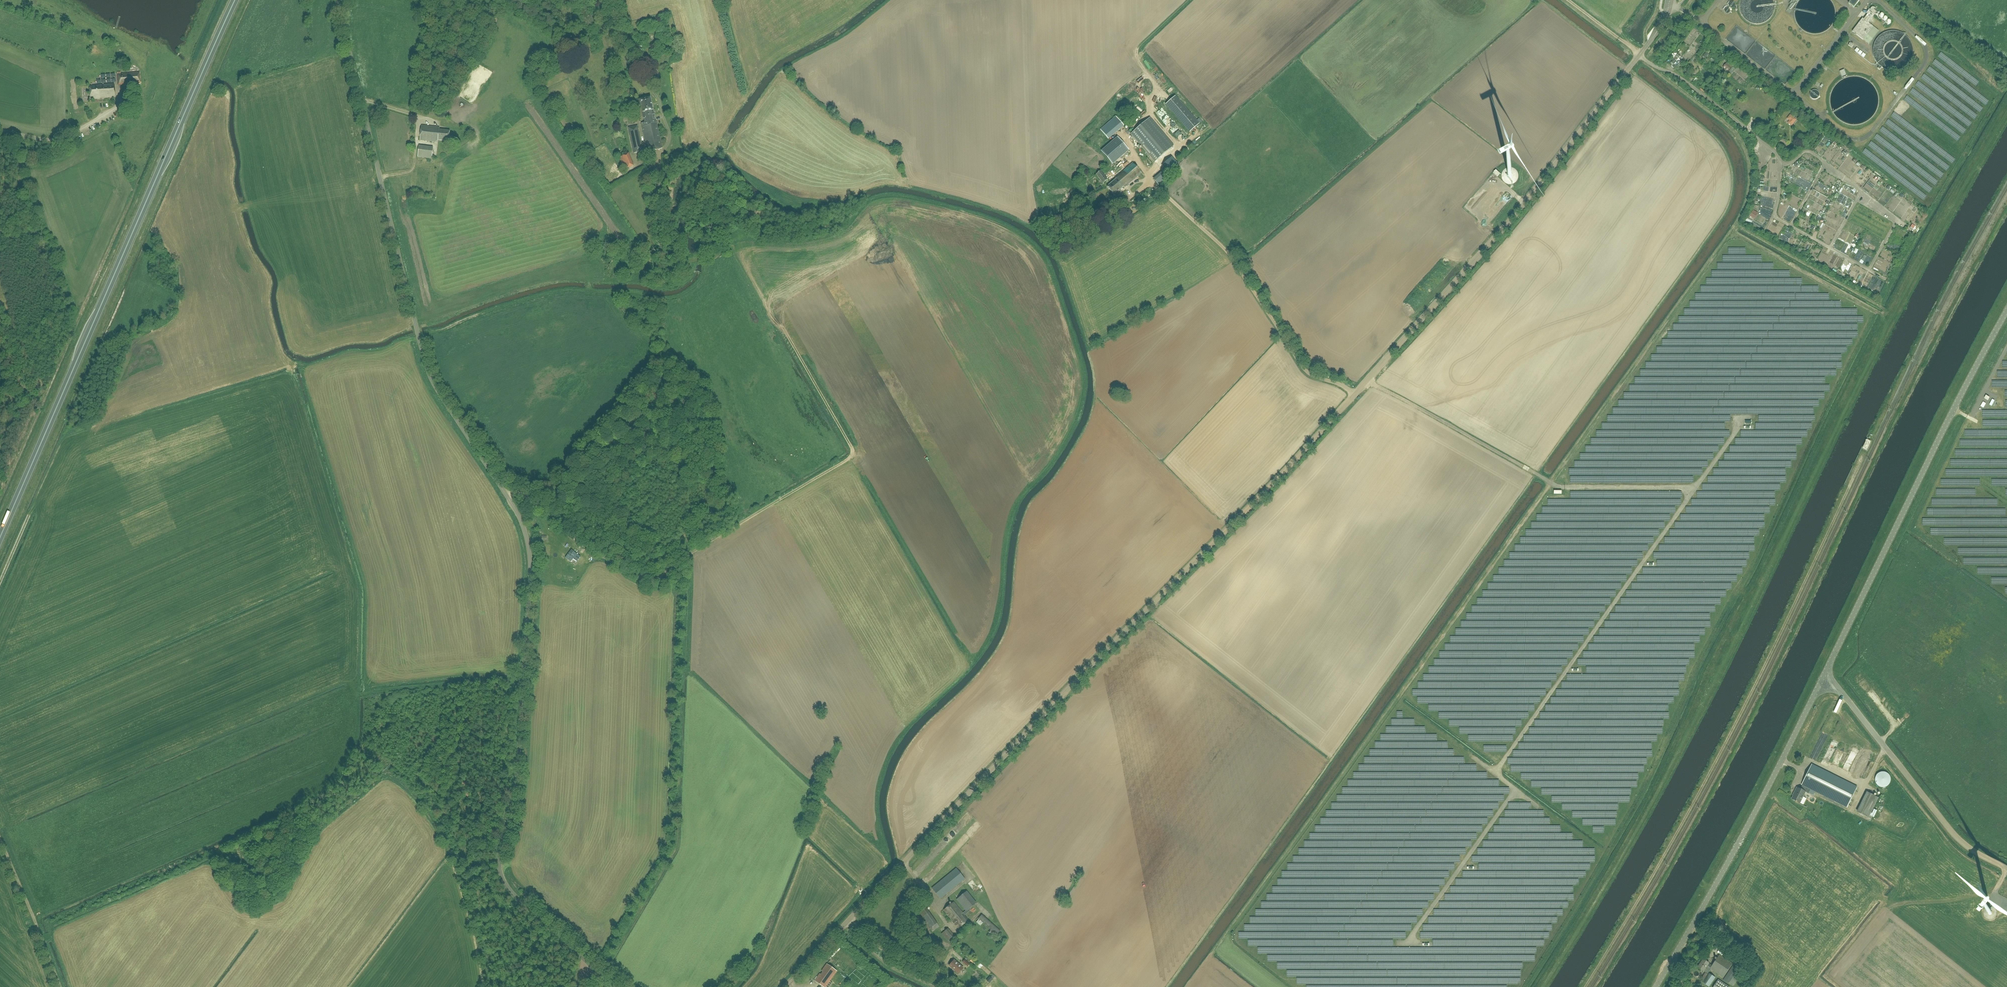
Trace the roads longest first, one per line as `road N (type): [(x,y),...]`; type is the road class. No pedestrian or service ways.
road 1 (unclassified): [(589,965),(513,894),(499,869),(516,788),(528,545),(514,508),(429,372),(337,0)]
road 2 (unclassified): [(1356,393),(848,921)]
road 3 (track): [(1585,986),(1756,684),(1865,451)]
road 4 (trunk): [(0,537),(235,0)]
road 5 (track): [(1650,64),(1736,135),(1748,159),(1748,192),(1732,231),(1548,484)]
road 6 (unclassified): [(1669,5),(1648,44),(1512,218),(1356,393)]
road 7 (tertiary): [(1822,679),(2006,311)]
road 8 (tertiary): [(1655,986),(1822,679)]
road 9 (unclassified): [(1356,393),(1306,371),(1234,257),(1166,195)]
road 10 (unclassified): [(2006,868),(1964,844),(1841,692),(1822,679)]
road 11 (track): [(1365,383),(1548,484)]
road 12 (unclassified): [(948,986),(848,921)]

